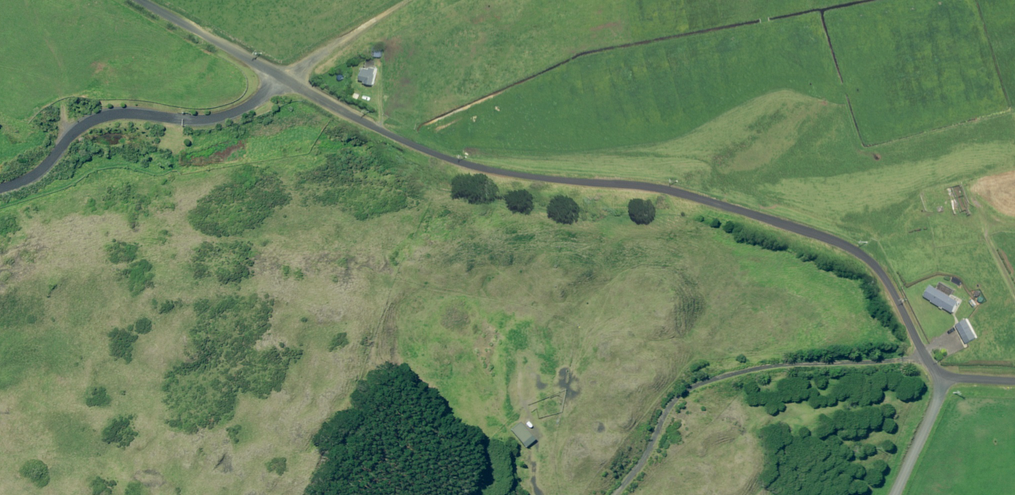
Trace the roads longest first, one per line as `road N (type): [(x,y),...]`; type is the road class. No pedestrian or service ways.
road 1 (unclassified): [(284,80),(451,161),(655,189),(833,242),(886,281),(944,376)]
road 2 (unclassified): [(132,0),(284,80)]
road 3 (unclassified): [(423,0),(284,80)]
road 4 (unclassified): [(944,376),(898,494)]

